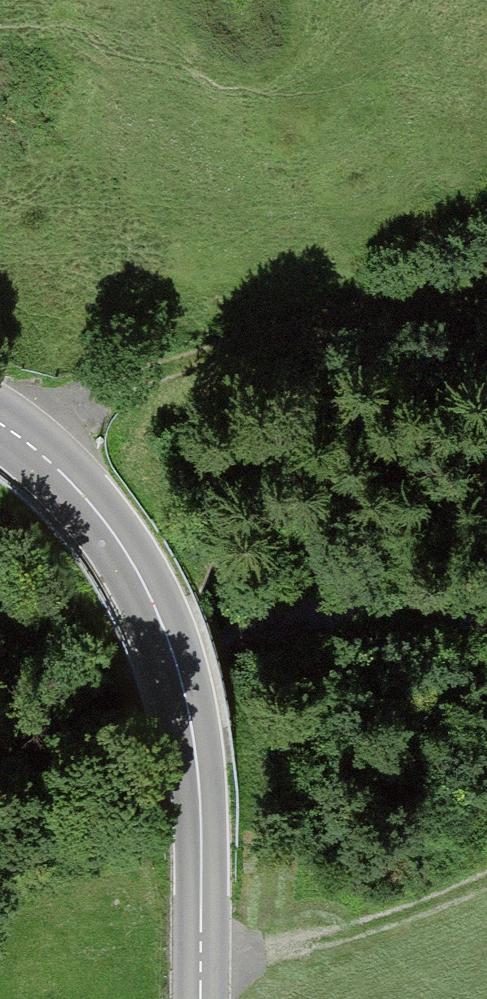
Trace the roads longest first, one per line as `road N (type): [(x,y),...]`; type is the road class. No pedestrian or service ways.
road 1 (tertiary): [(203,998),(198,735),(174,648),(137,563),(104,514),(71,474),(0,420)]
road 2 (track): [(18,434),(486,282)]
road 3 (track): [(204,964),(486,877)]

